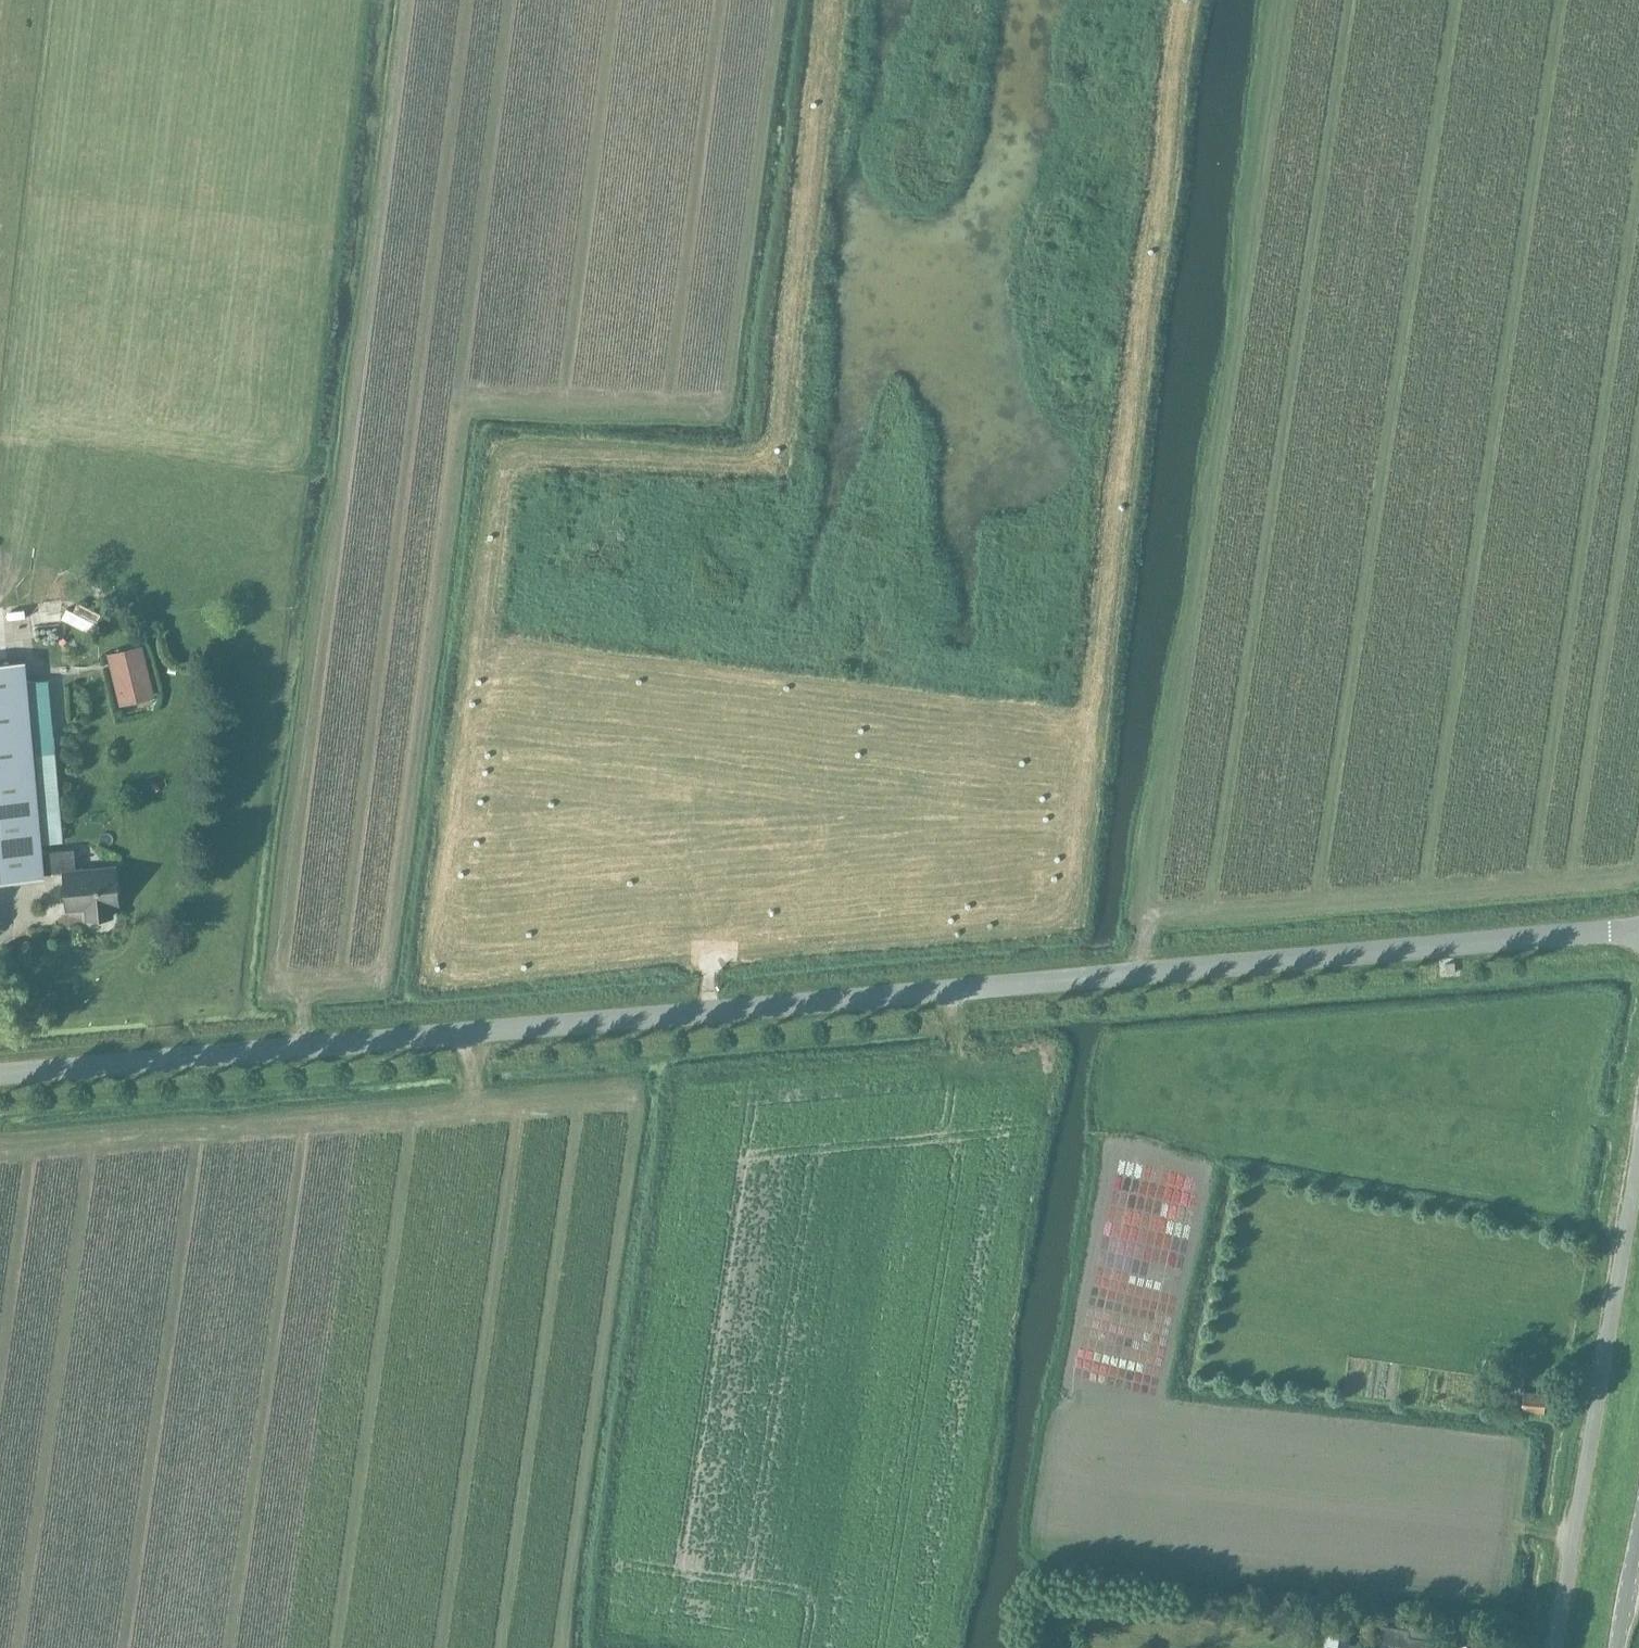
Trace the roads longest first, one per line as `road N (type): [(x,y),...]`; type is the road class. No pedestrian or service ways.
road 1 (tertiary): [(0,1078),(1638,929)]
road 2 (tertiary): [(1638,1165),(1557,1647)]

